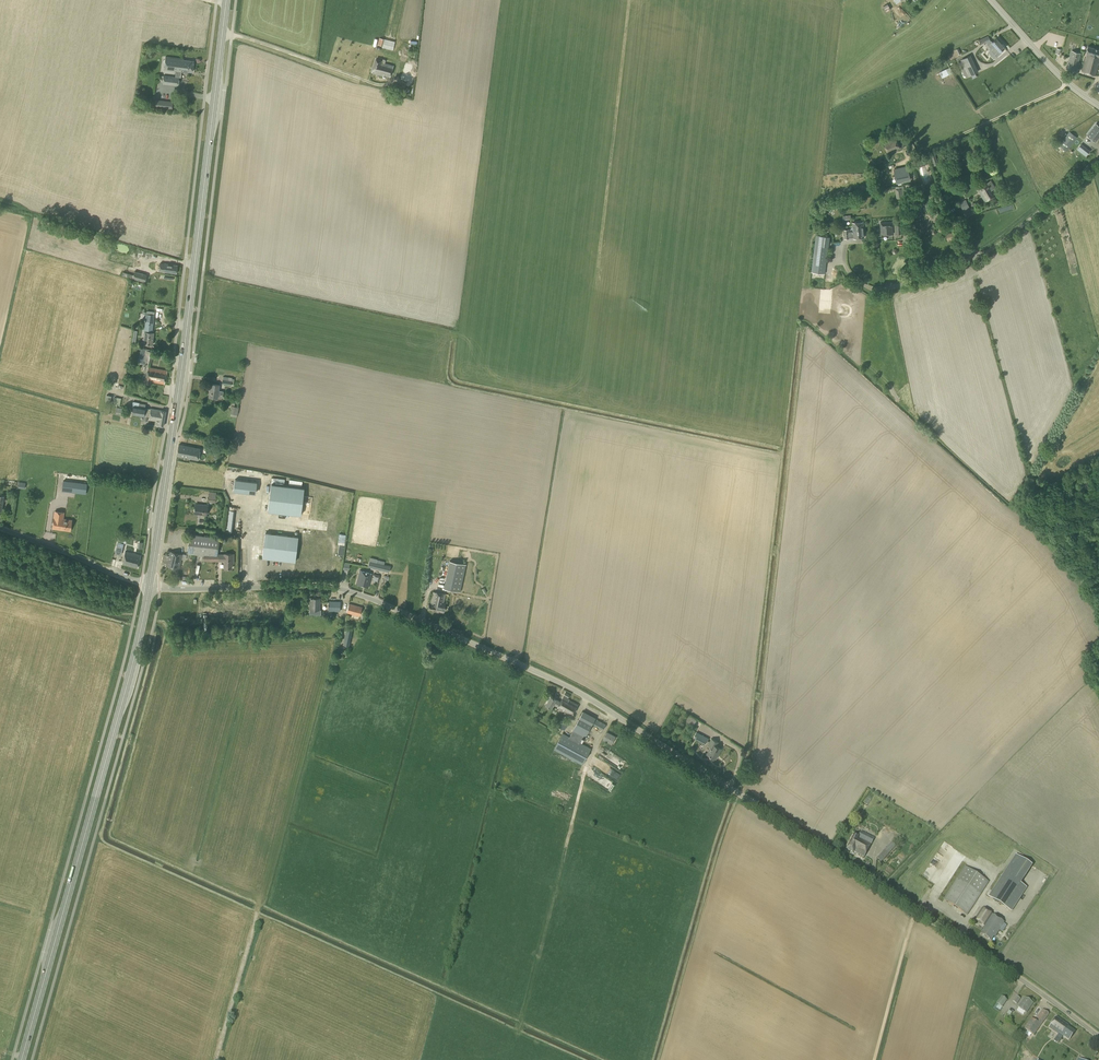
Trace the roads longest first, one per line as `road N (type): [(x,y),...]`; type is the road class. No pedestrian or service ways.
road 1 (unclassified): [(1098,1036),(558,683),(345,591),(150,586)]
road 2 (primary): [(150,586),(227,0)]
road 3 (primary): [(21,1059),(150,586)]
road 4 (unclassified): [(150,586),(0,527)]
road 5 (track): [(875,1059),(918,912)]
road 6 (tertiary): [(1098,106),(1061,78),(991,0)]
road 7 (track): [(351,79),(222,37)]

